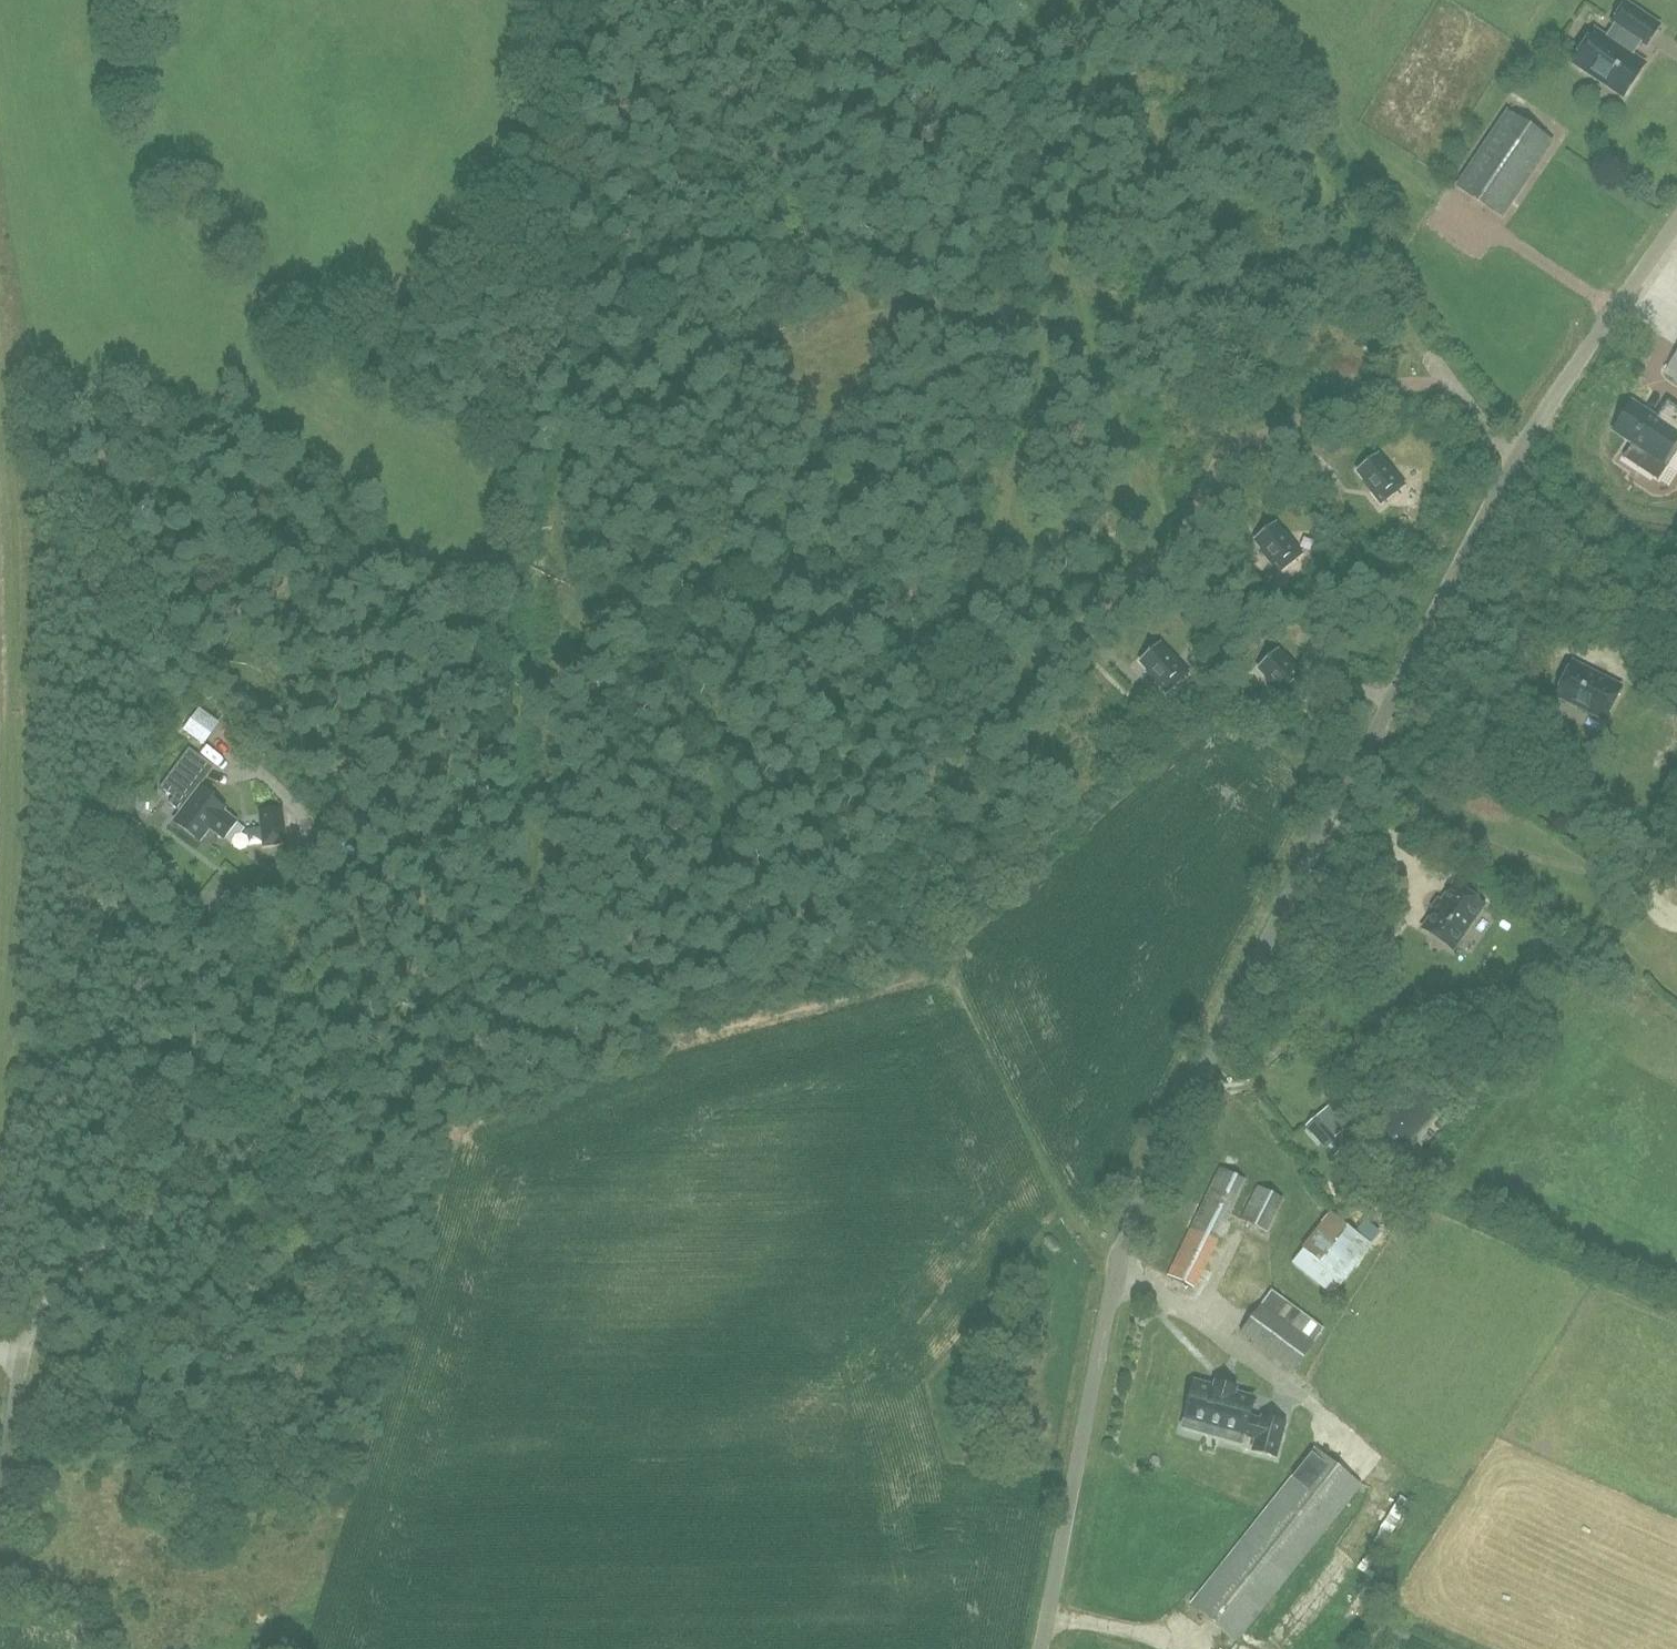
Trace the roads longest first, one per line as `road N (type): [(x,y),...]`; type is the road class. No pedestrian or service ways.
road 1 (unclassified): [(1042,1648),(1118,1263),(1154,1163),(1535,426),(1676,219)]
road 2 (track): [(1049,1610),(316,1614),(202,1578),(106,1562),(0,1572)]
road 3 (track): [(609,0),(574,145),(567,263),(586,375),(564,454),(562,608),(528,900)]
road 4 (track): [(1015,593),(898,653),(637,814),(434,986)]
road 5 (track): [(1095,0),(1078,195),(1048,312),(1015,593)]
road 6 (track): [(1080,631),(1184,539),(1223,453),(1330,405),(1397,384),(1443,384),(1517,460)]
road 7 (track): [(23,1355),(48,1301),(80,1268),(200,1160),(434,986)]
road 8 (track): [(200,1160),(208,1091),(194,965),(307,825),(270,781)]

